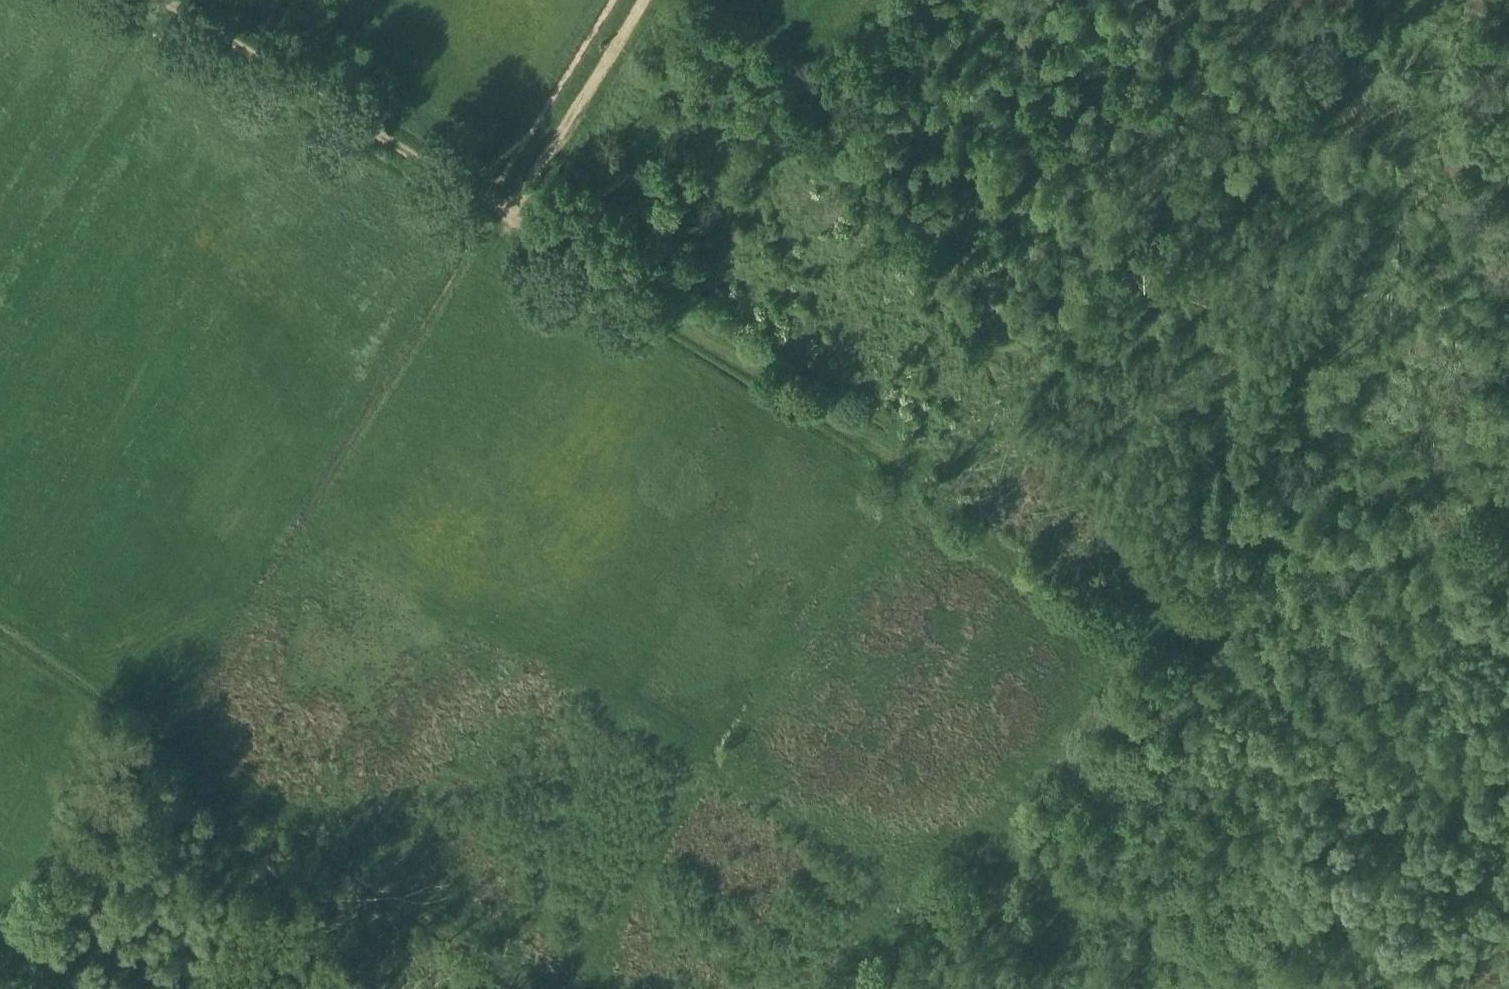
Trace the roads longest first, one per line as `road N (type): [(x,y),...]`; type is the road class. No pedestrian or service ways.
road 1 (track): [(924,480),(162,0)]
road 2 (track): [(510,217),(645,0)]

